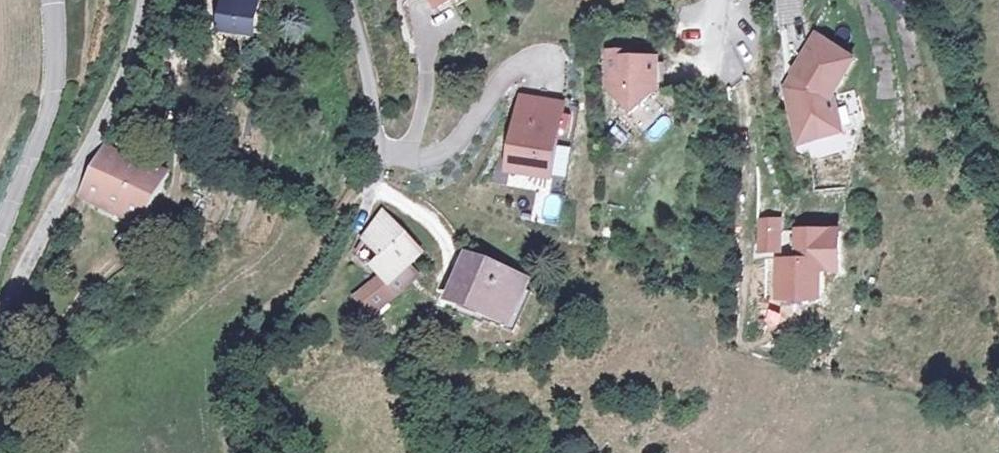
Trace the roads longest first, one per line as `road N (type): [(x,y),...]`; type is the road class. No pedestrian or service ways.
road 1 (residential): [(352,0),(383,137),(379,177),(344,216),(307,290),(230,350),(220,413),(225,452)]
road 2 (unclassified): [(146,0),(130,74),(0,327)]

